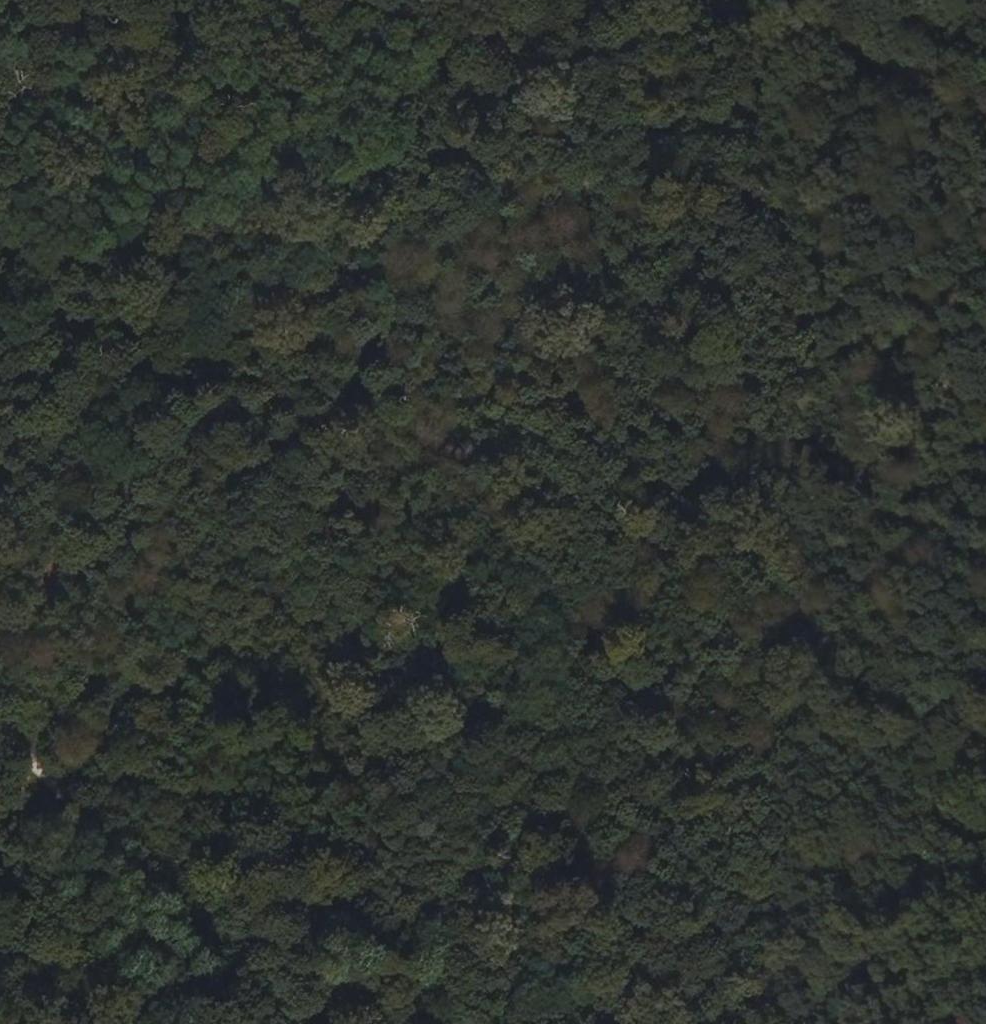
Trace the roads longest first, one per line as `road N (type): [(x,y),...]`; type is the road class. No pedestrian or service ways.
road 1 (track): [(275,1023),(0,738)]
road 2 (track): [(985,106),(715,2)]

